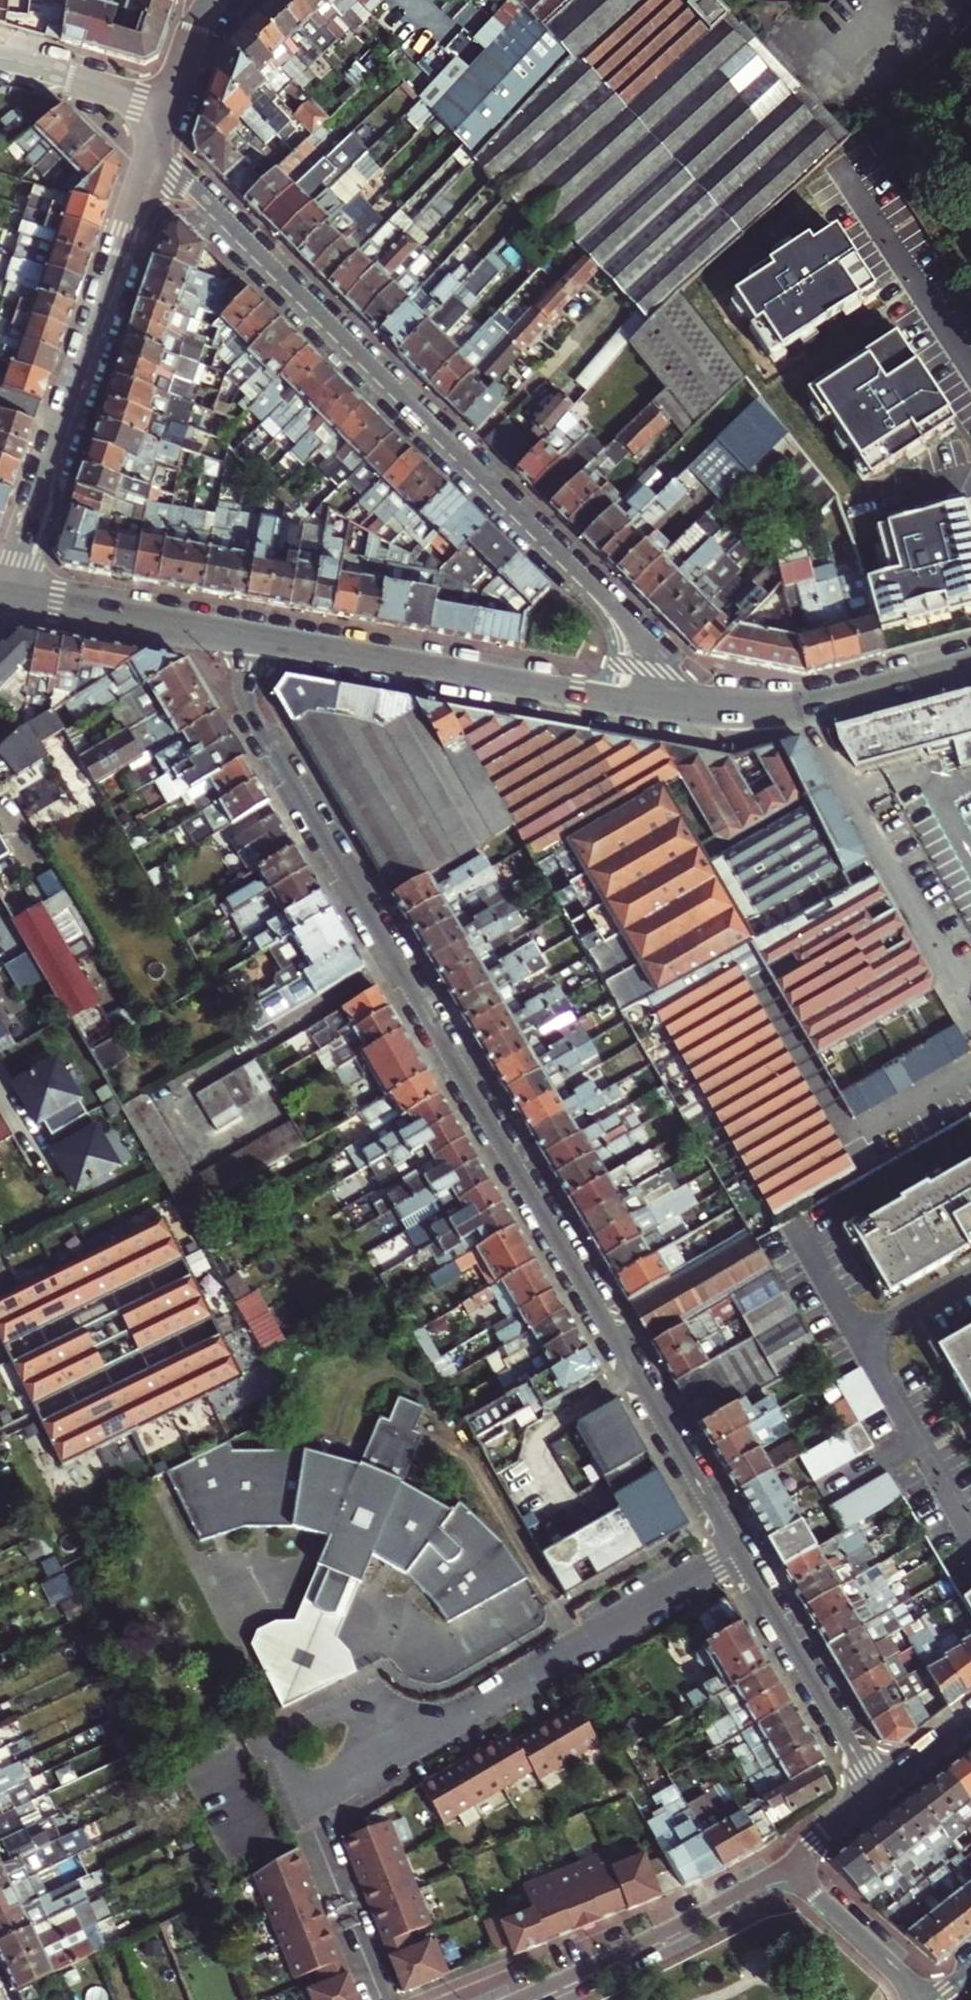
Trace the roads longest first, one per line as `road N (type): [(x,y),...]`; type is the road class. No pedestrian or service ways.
road 1 (residential): [(736,1549),(253,715),(243,681),(249,636)]
road 2 (residential): [(660,707),(657,667),(635,630),(157,146)]
road 3 (residential): [(157,146),(2,592)]
road 4 (secondary): [(249,636),(660,707)]
road 5 (residential): [(736,1549),(417,1740)]
road 6 (secondary): [(660,707),(811,705),(970,664)]
road 7 (residential): [(786,1865),(515,1999)]
road 8 (residential): [(878,1792),(736,1549)]
road 9 (residential): [(417,1740),(326,1790),(293,1775),(285,1753),(292,1730),(318,1716),(370,1709)]
road 10 (secondary): [(2,592),(249,636)]
road 11 (residential): [(918,1999),(905,1976),(786,1865)]
road 12 (residential): [(0,56),(169,108)]

